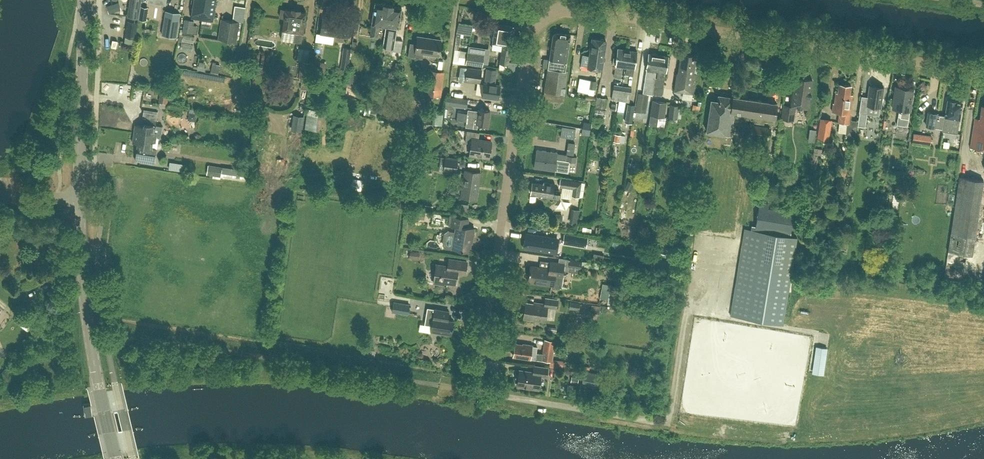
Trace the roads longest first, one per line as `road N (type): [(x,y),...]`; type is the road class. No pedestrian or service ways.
road 1 (residential): [(983,71),(534,4)]
road 2 (residential): [(477,391),(534,4)]
road 3 (tertiary): [(115,458),(87,319),(80,199)]
road 4 (tertiary): [(80,199),(84,0)]
road 5 (residential): [(477,391),(665,420)]

